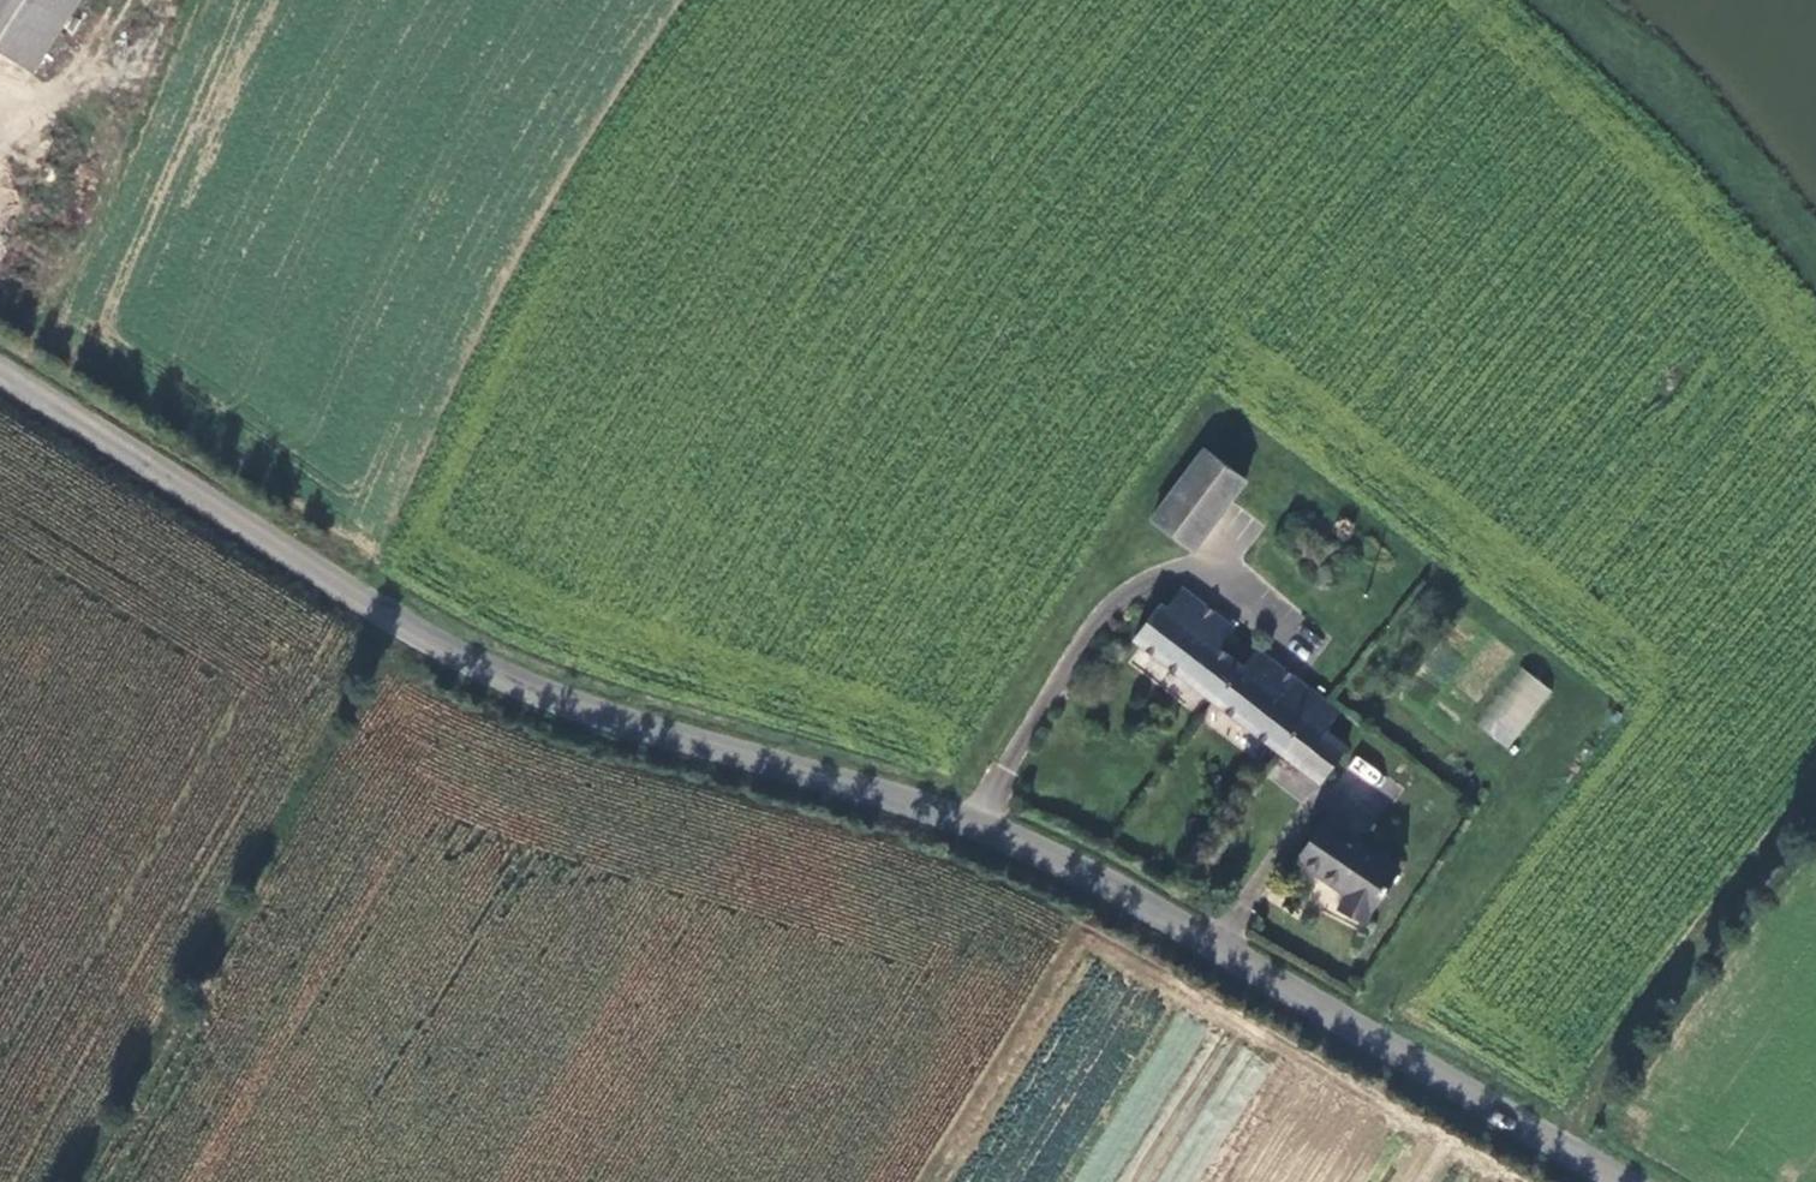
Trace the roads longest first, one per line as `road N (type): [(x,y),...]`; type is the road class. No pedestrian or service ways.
road 1 (tertiary): [(1629,1181),(1025,847),(919,806),(597,716),(464,659),(0,372)]

